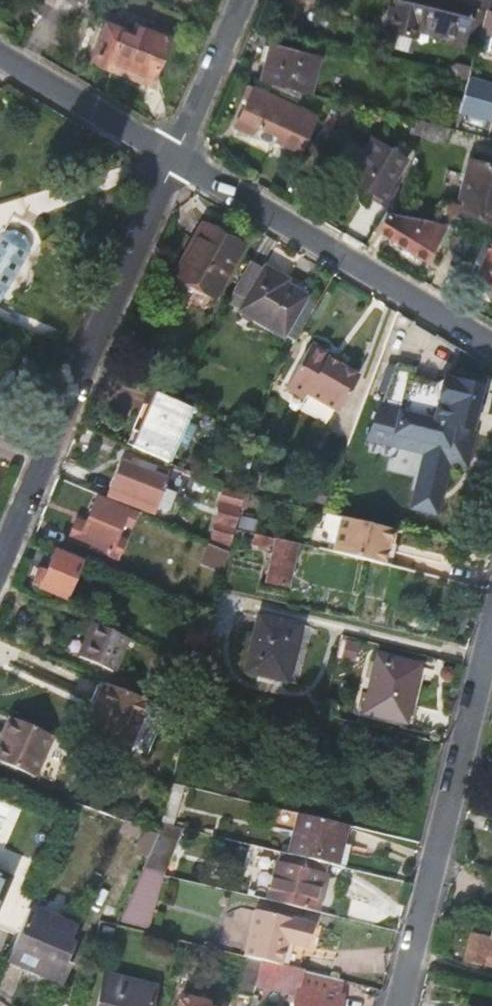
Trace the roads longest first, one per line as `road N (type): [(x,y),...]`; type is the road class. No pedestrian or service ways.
road 1 (residential): [(174,153),(0,550)]
road 2 (residential): [(395,1005),(491,623)]
road 3 (residential): [(174,153),(491,342)]
road 4 (residential): [(0,52),(174,153)]
road 5 (residential): [(241,0),(174,153)]

